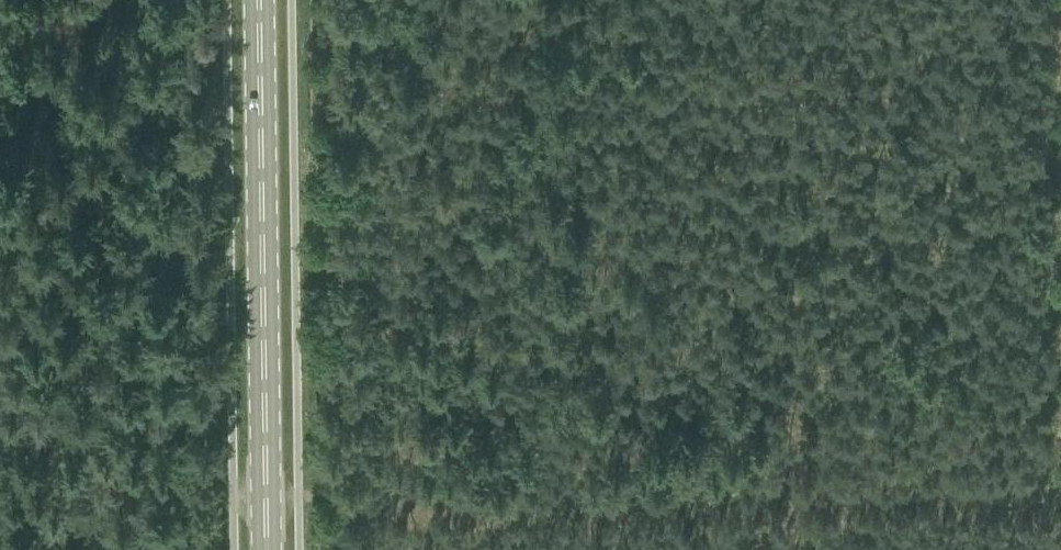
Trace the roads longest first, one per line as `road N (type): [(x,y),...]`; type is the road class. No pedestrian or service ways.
road 1 (track): [(1060,479),(845,495),(235,490)]
road 2 (primary): [(267,549),(256,0)]
road 3 (track): [(0,536),(235,490)]

